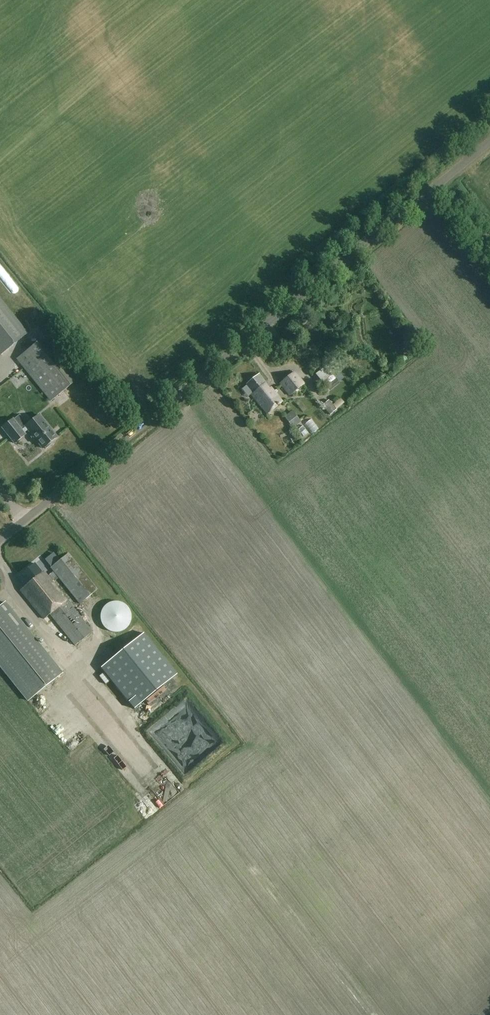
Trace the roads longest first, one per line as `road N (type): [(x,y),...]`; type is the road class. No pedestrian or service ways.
road 1 (unclassified): [(0,539),(489,142)]

